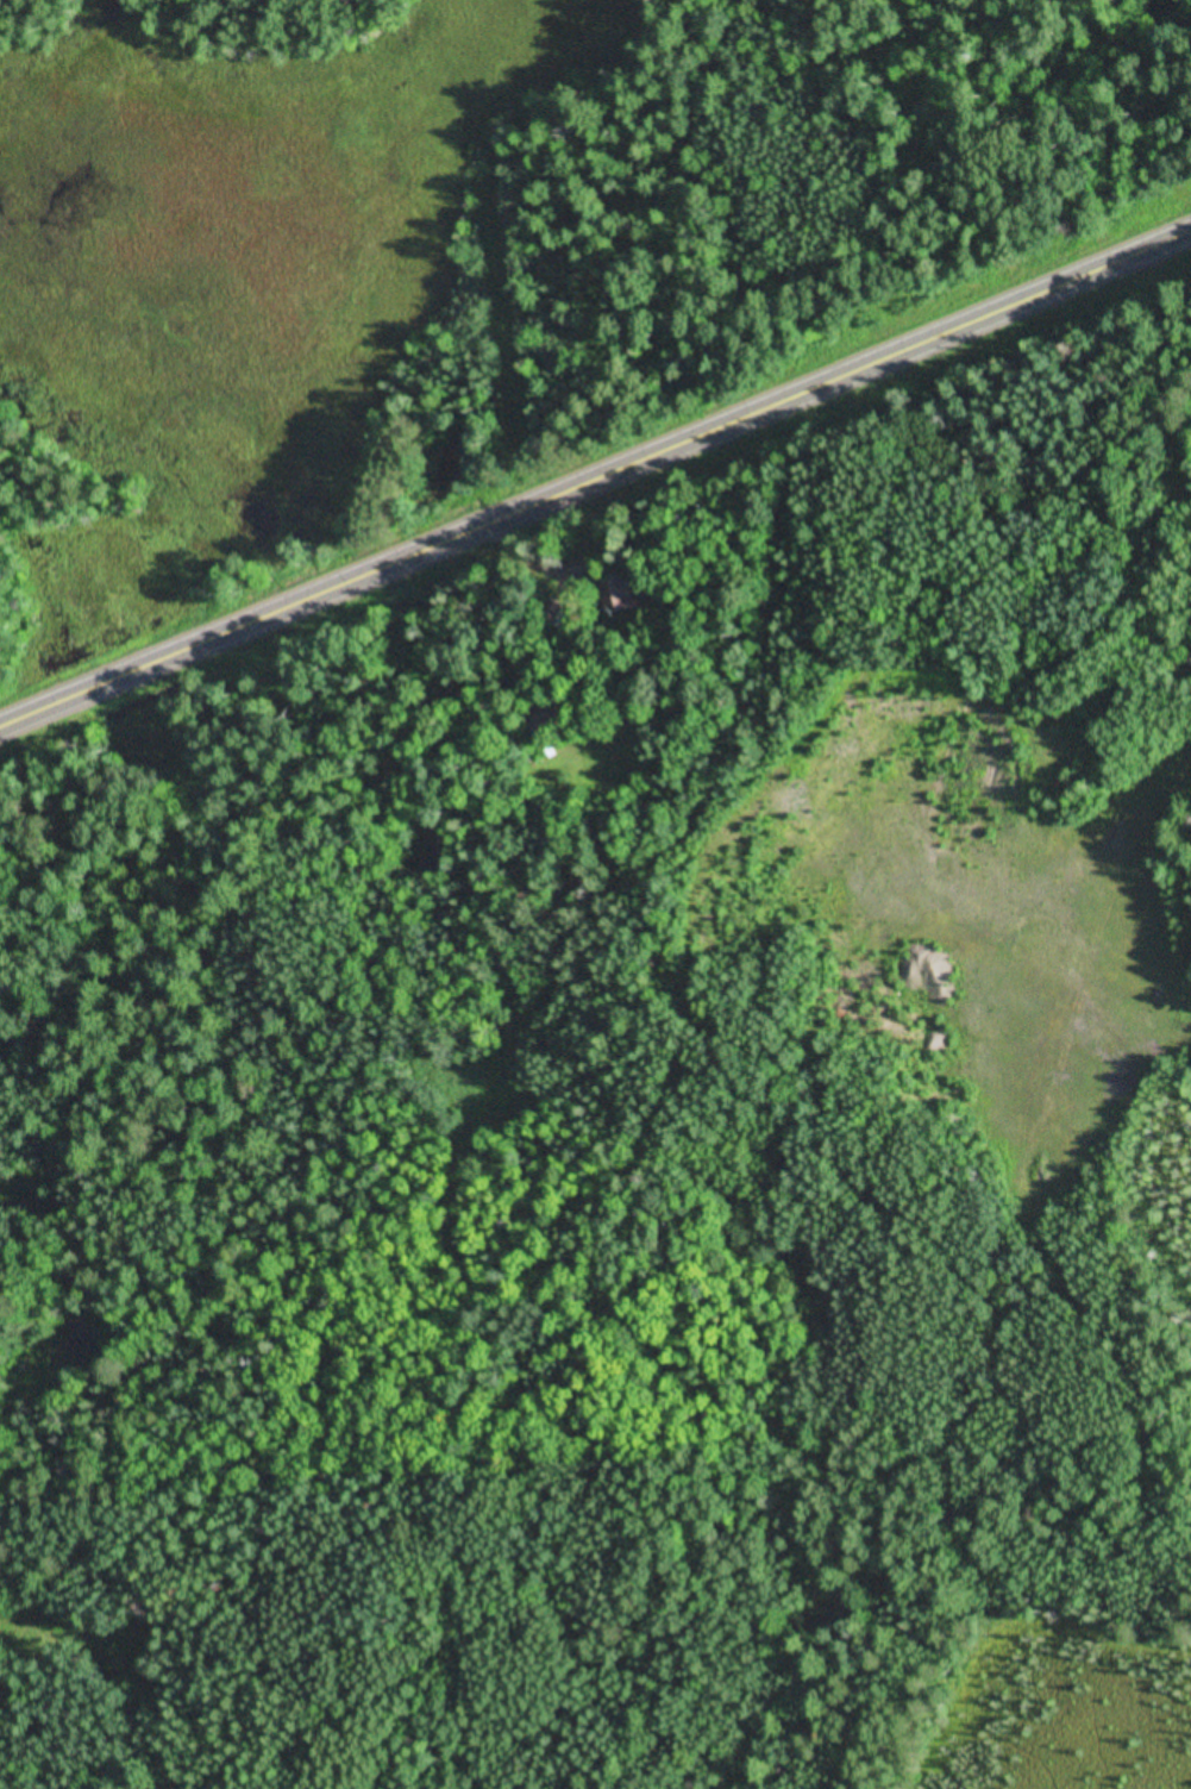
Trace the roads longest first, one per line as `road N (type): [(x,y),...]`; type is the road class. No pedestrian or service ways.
road 1 (primary): [(0,732),(1190,226)]

